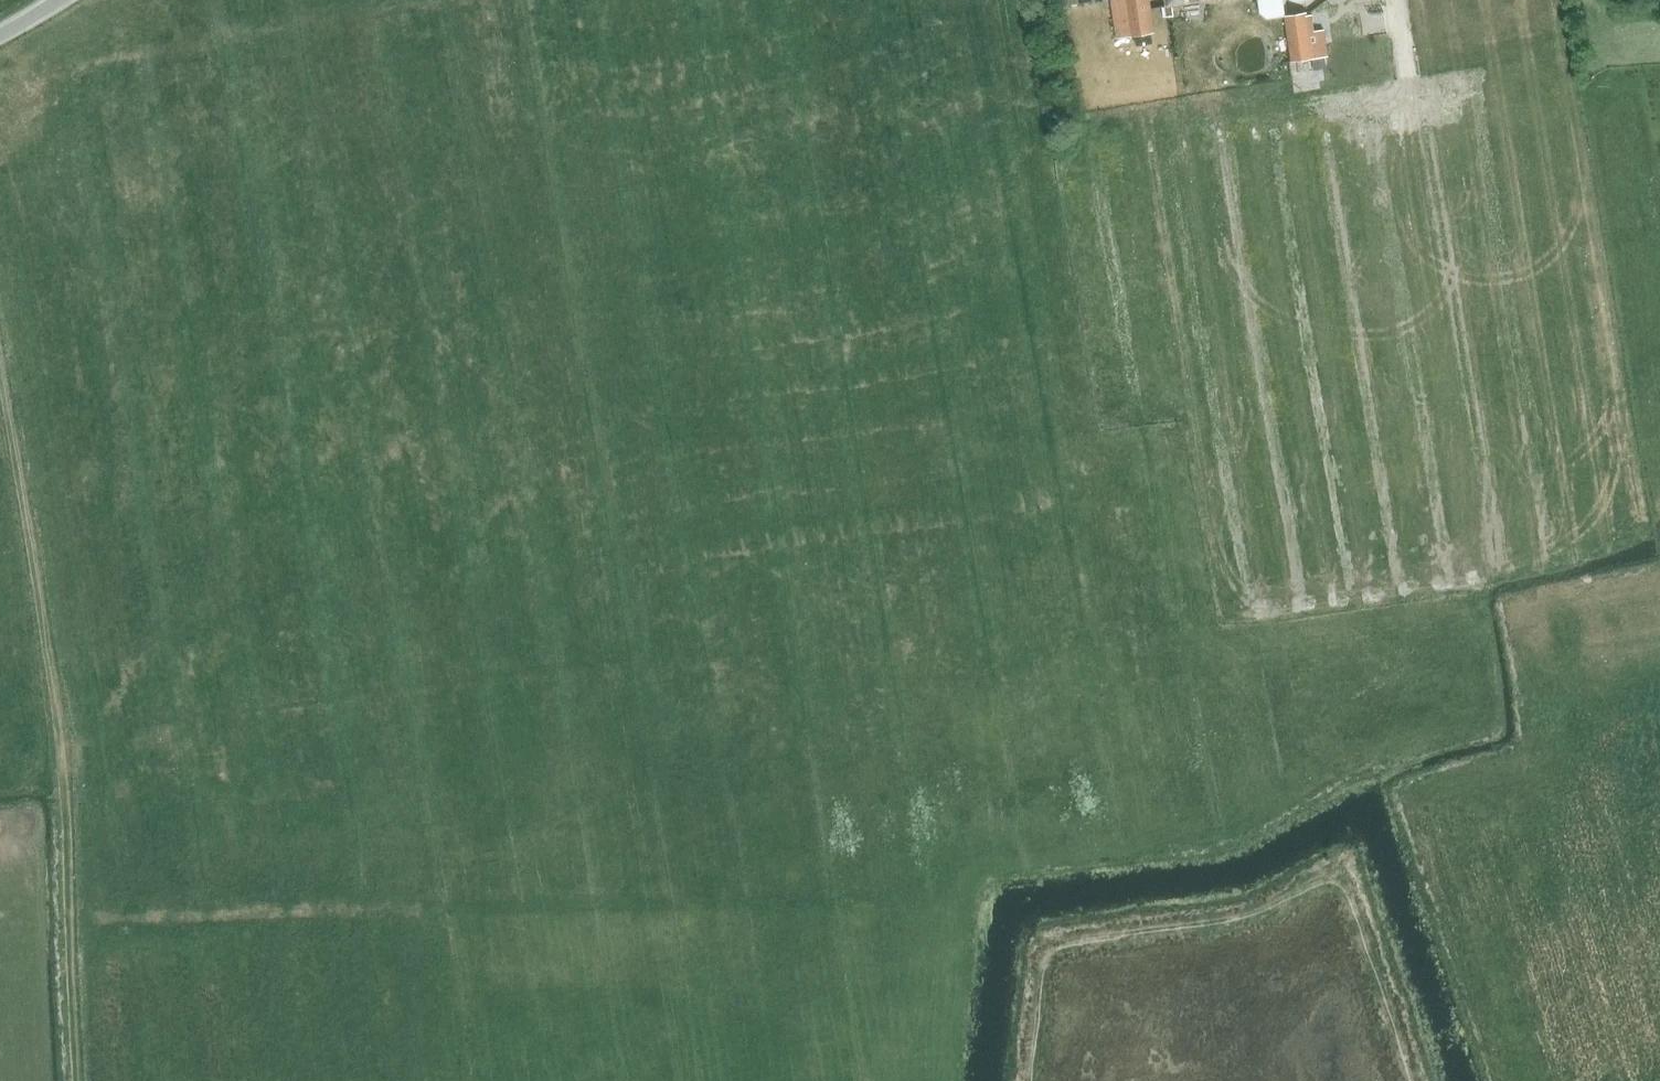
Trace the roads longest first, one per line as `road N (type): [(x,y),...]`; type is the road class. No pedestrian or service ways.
road 1 (track): [(76,1080),(62,780),(0,374)]

